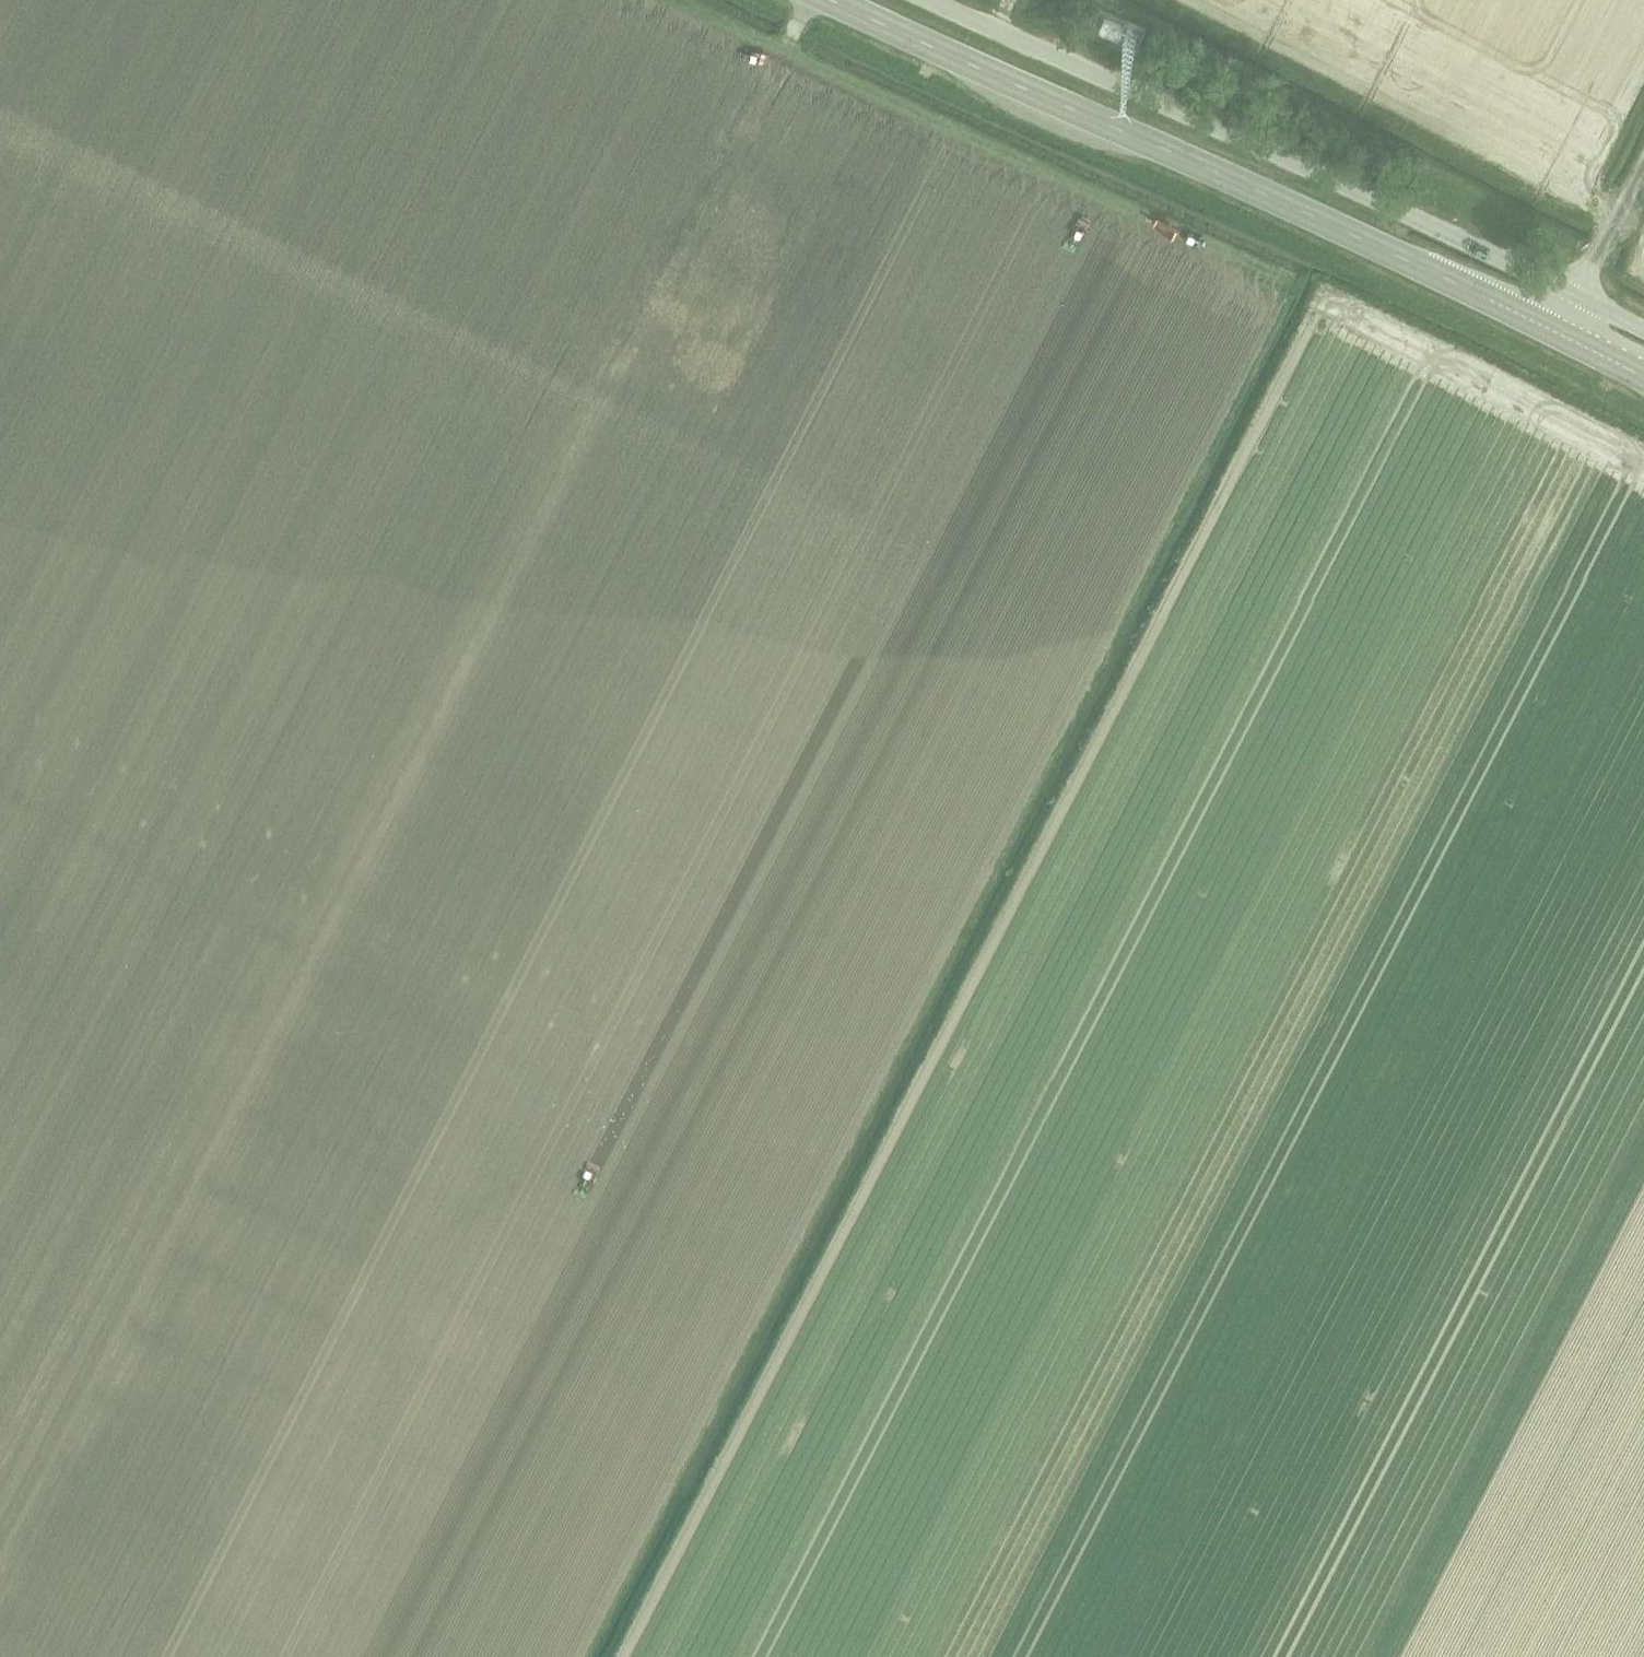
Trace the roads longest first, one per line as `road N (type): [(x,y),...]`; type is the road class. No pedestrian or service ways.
road 1 (tertiary): [(1643,378),(1266,195),(831,0)]
road 2 (unclassified): [(1643,330),(931,0)]
road 3 (track): [(1557,333),(1643,166)]

